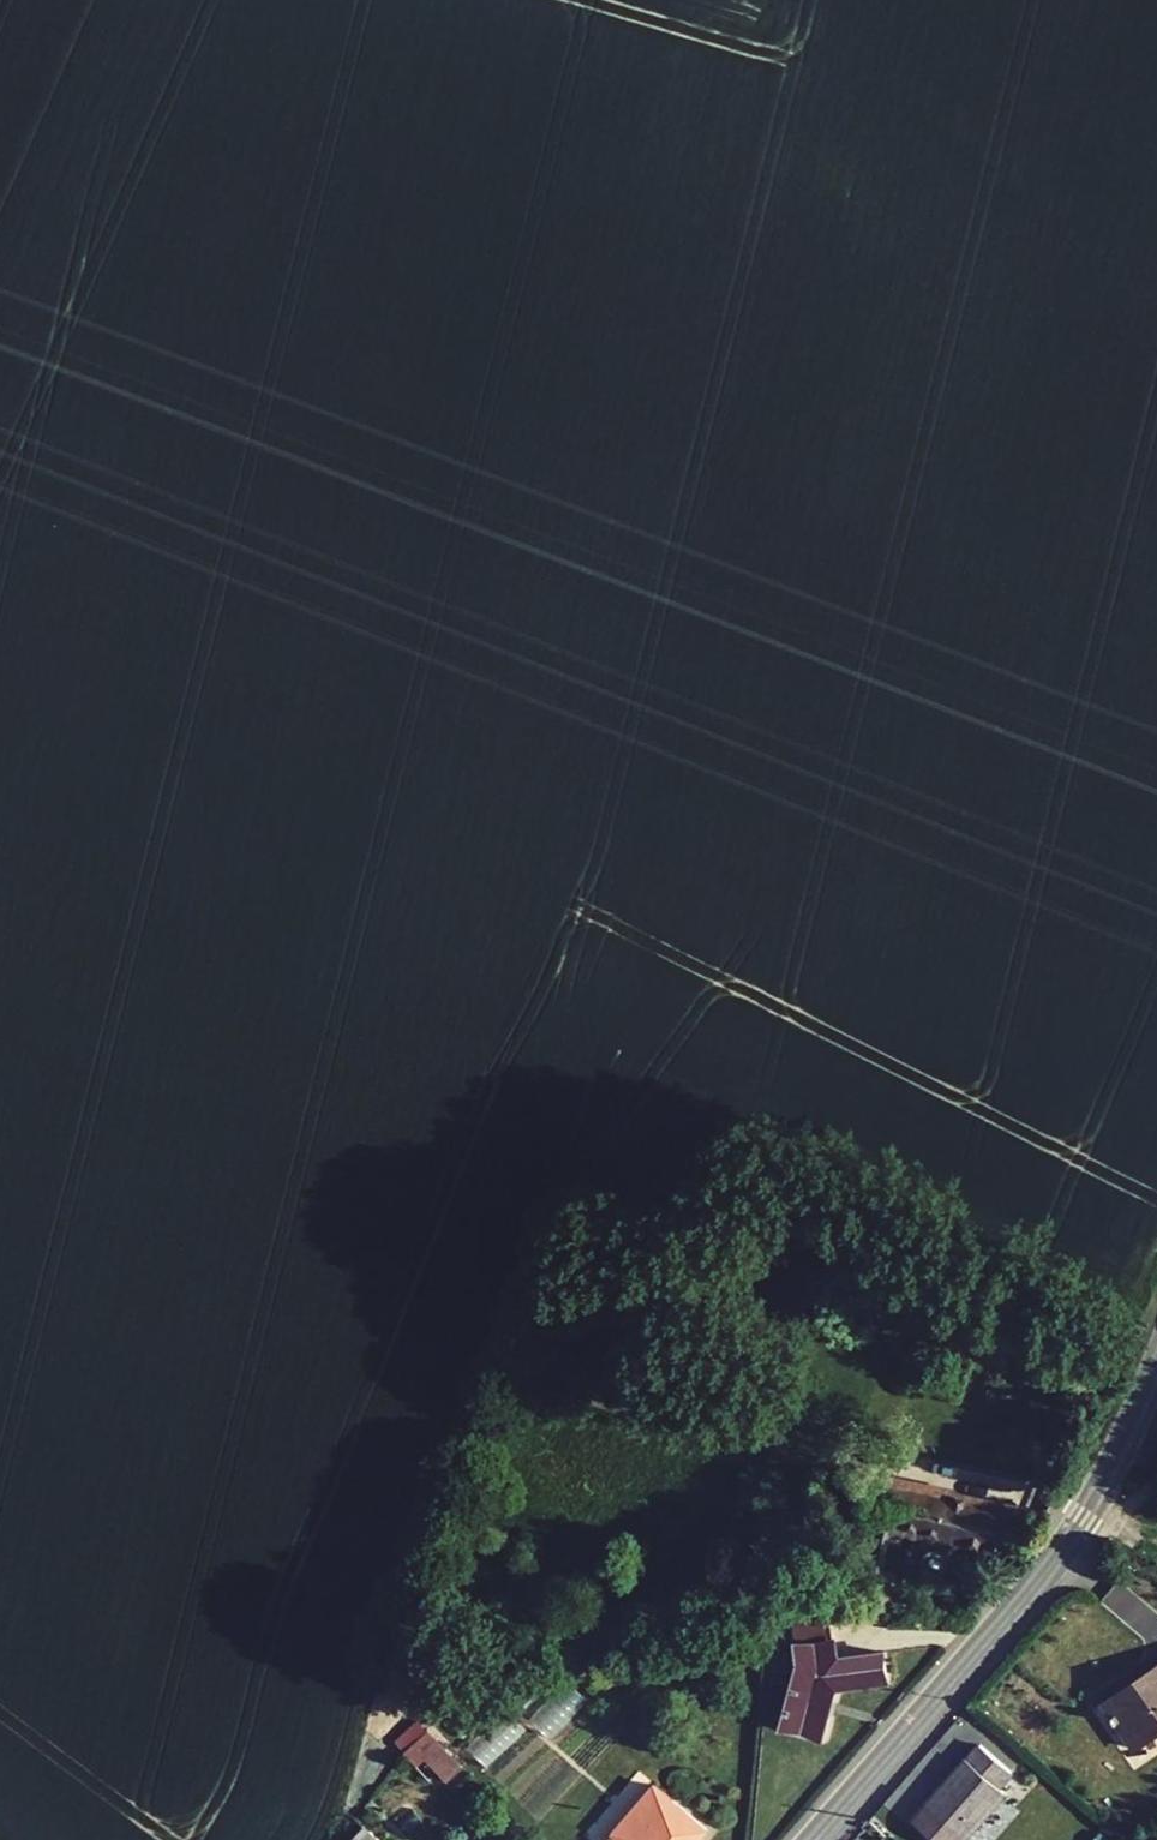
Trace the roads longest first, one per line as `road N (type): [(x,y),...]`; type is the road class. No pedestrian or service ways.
road 1 (tertiary): [(1156,1363),(1060,1552),(816,1839)]

